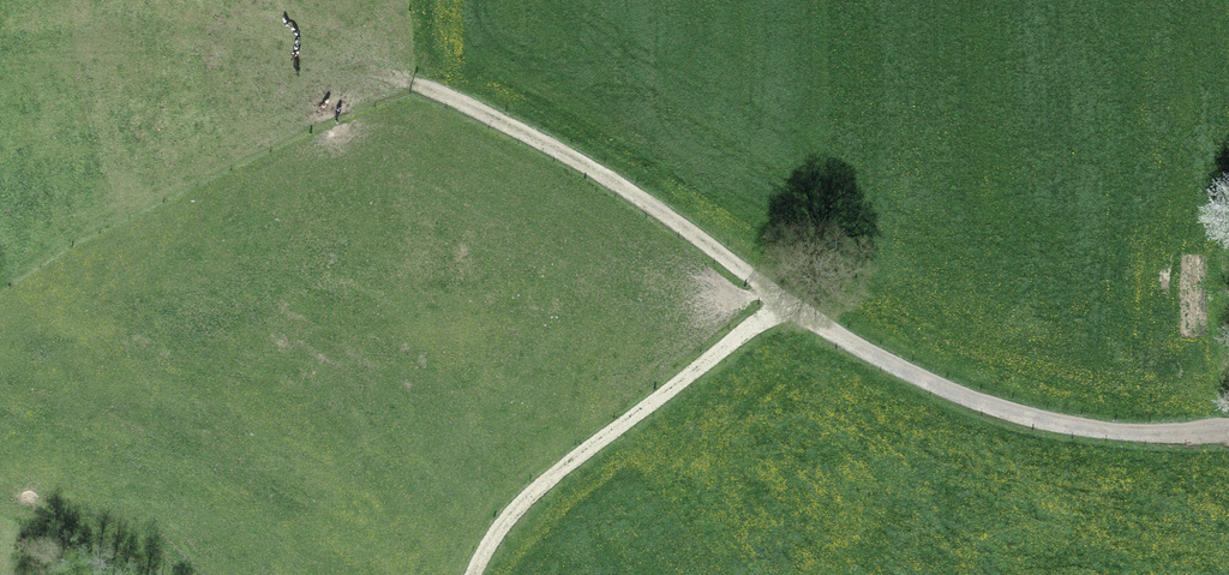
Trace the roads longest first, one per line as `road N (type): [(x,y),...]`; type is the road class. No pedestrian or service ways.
road 1 (track): [(1228,428),(1060,429),(906,371),(787,308),(711,246),(580,162),(405,81)]
road 2 (track): [(787,308),(741,330),(523,497),(469,574)]

